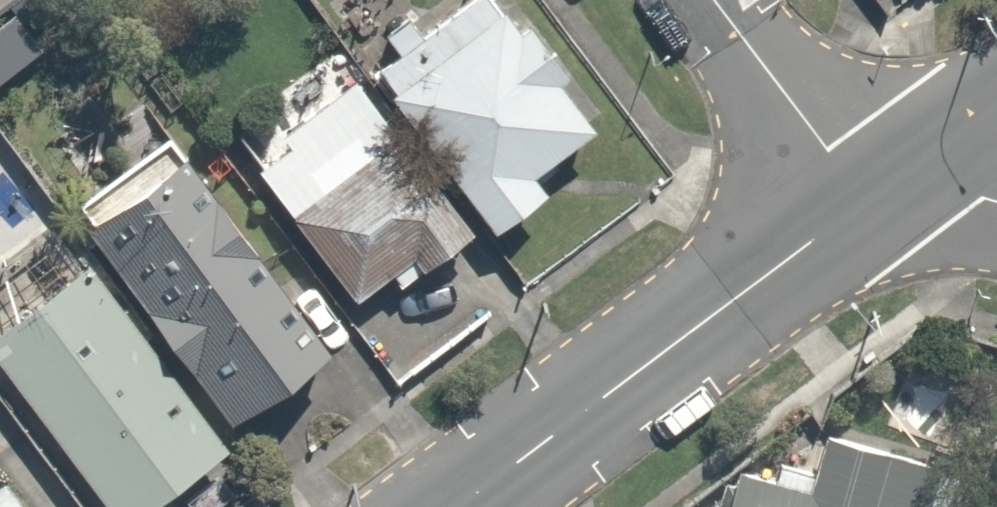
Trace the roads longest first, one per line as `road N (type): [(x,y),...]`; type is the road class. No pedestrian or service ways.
road 1 (secondary): [(862,208),(463,506)]
road 2 (residential): [(862,208),(703,0)]
road 3 (secondary): [(996,107),(862,208)]
road 4 (residential): [(996,232),(862,208)]

